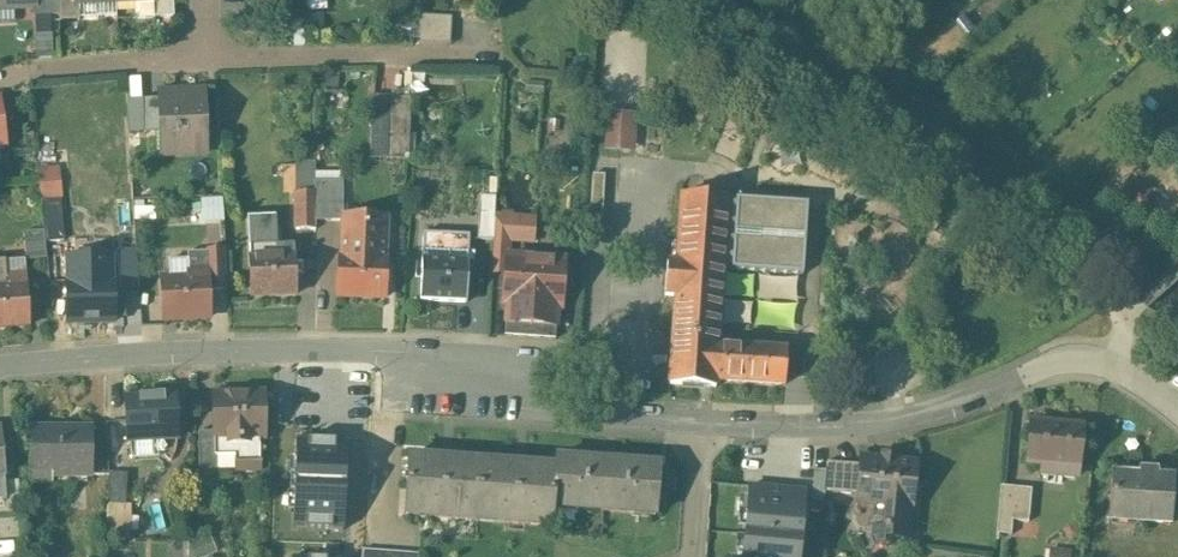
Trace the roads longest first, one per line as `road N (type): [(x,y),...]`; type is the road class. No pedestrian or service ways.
road 1 (residential): [(0,367),(119,355),(386,350),(547,413),(702,426)]
road 2 (residential): [(702,426),(857,429),(953,406),(1079,361),(1104,364),(1177,417)]
road 3 (residential): [(209,61),(460,51)]
road 4 (residential): [(43,67),(209,61)]
road 5 (residential): [(702,426),(690,556)]

